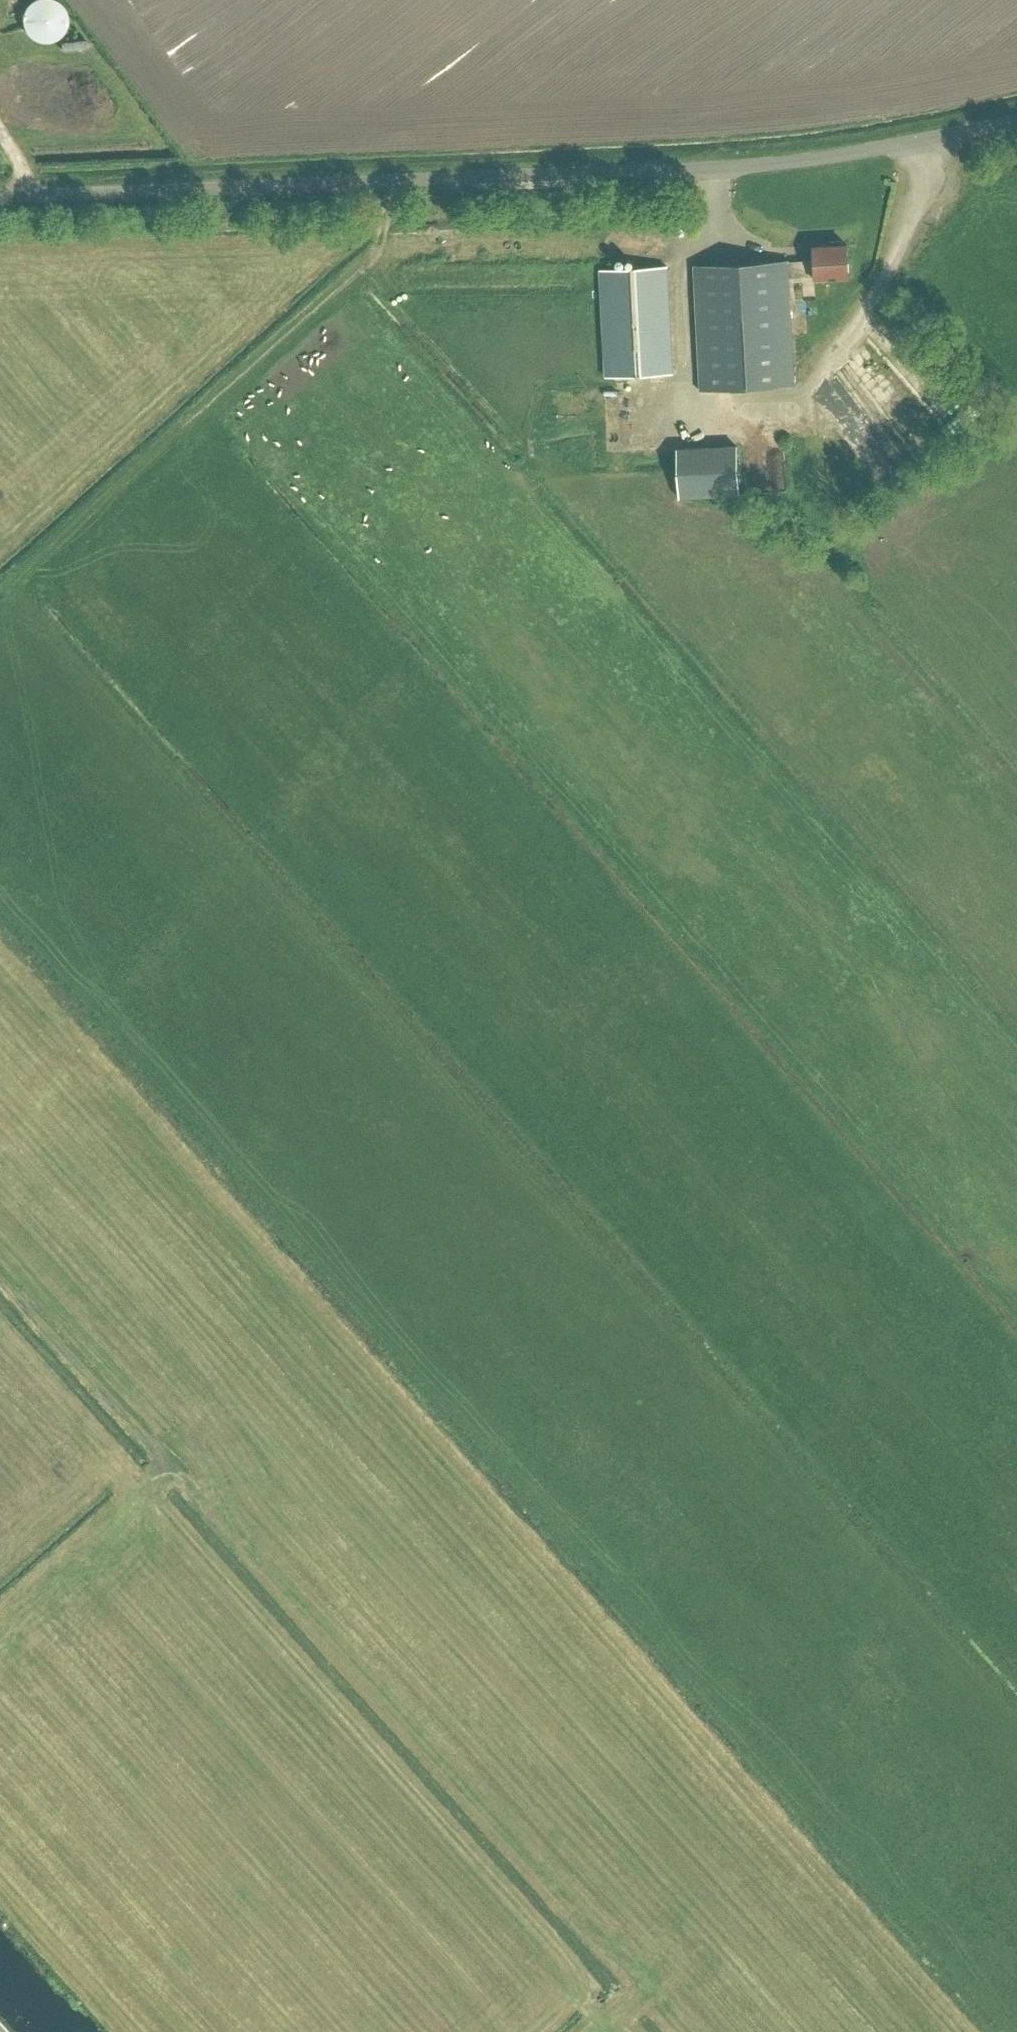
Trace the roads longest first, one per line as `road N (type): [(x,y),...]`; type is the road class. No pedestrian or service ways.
road 1 (unclassified): [(1016,118),(746,164),(0,195)]

